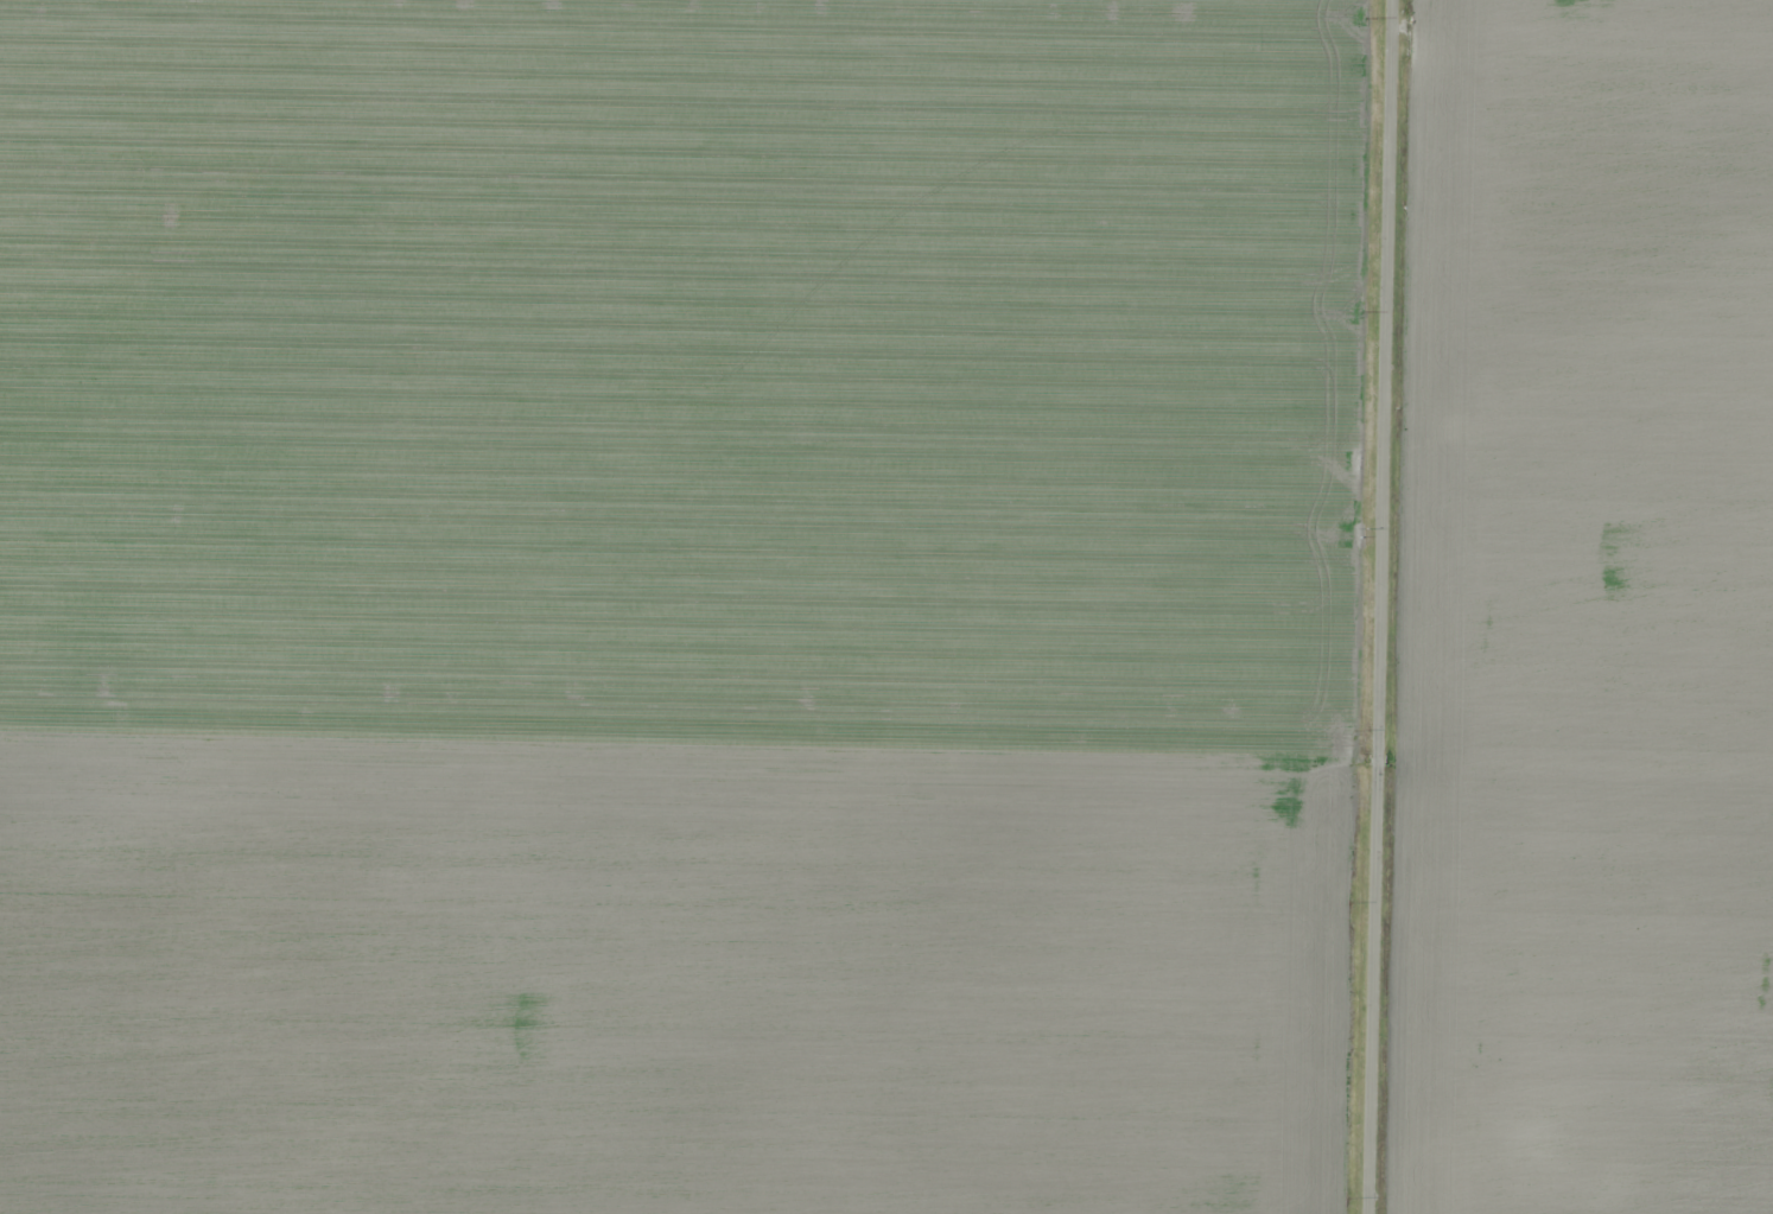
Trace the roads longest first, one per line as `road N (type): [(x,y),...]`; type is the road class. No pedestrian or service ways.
road 1 (residential): [(1389,0),(1363,1213)]

